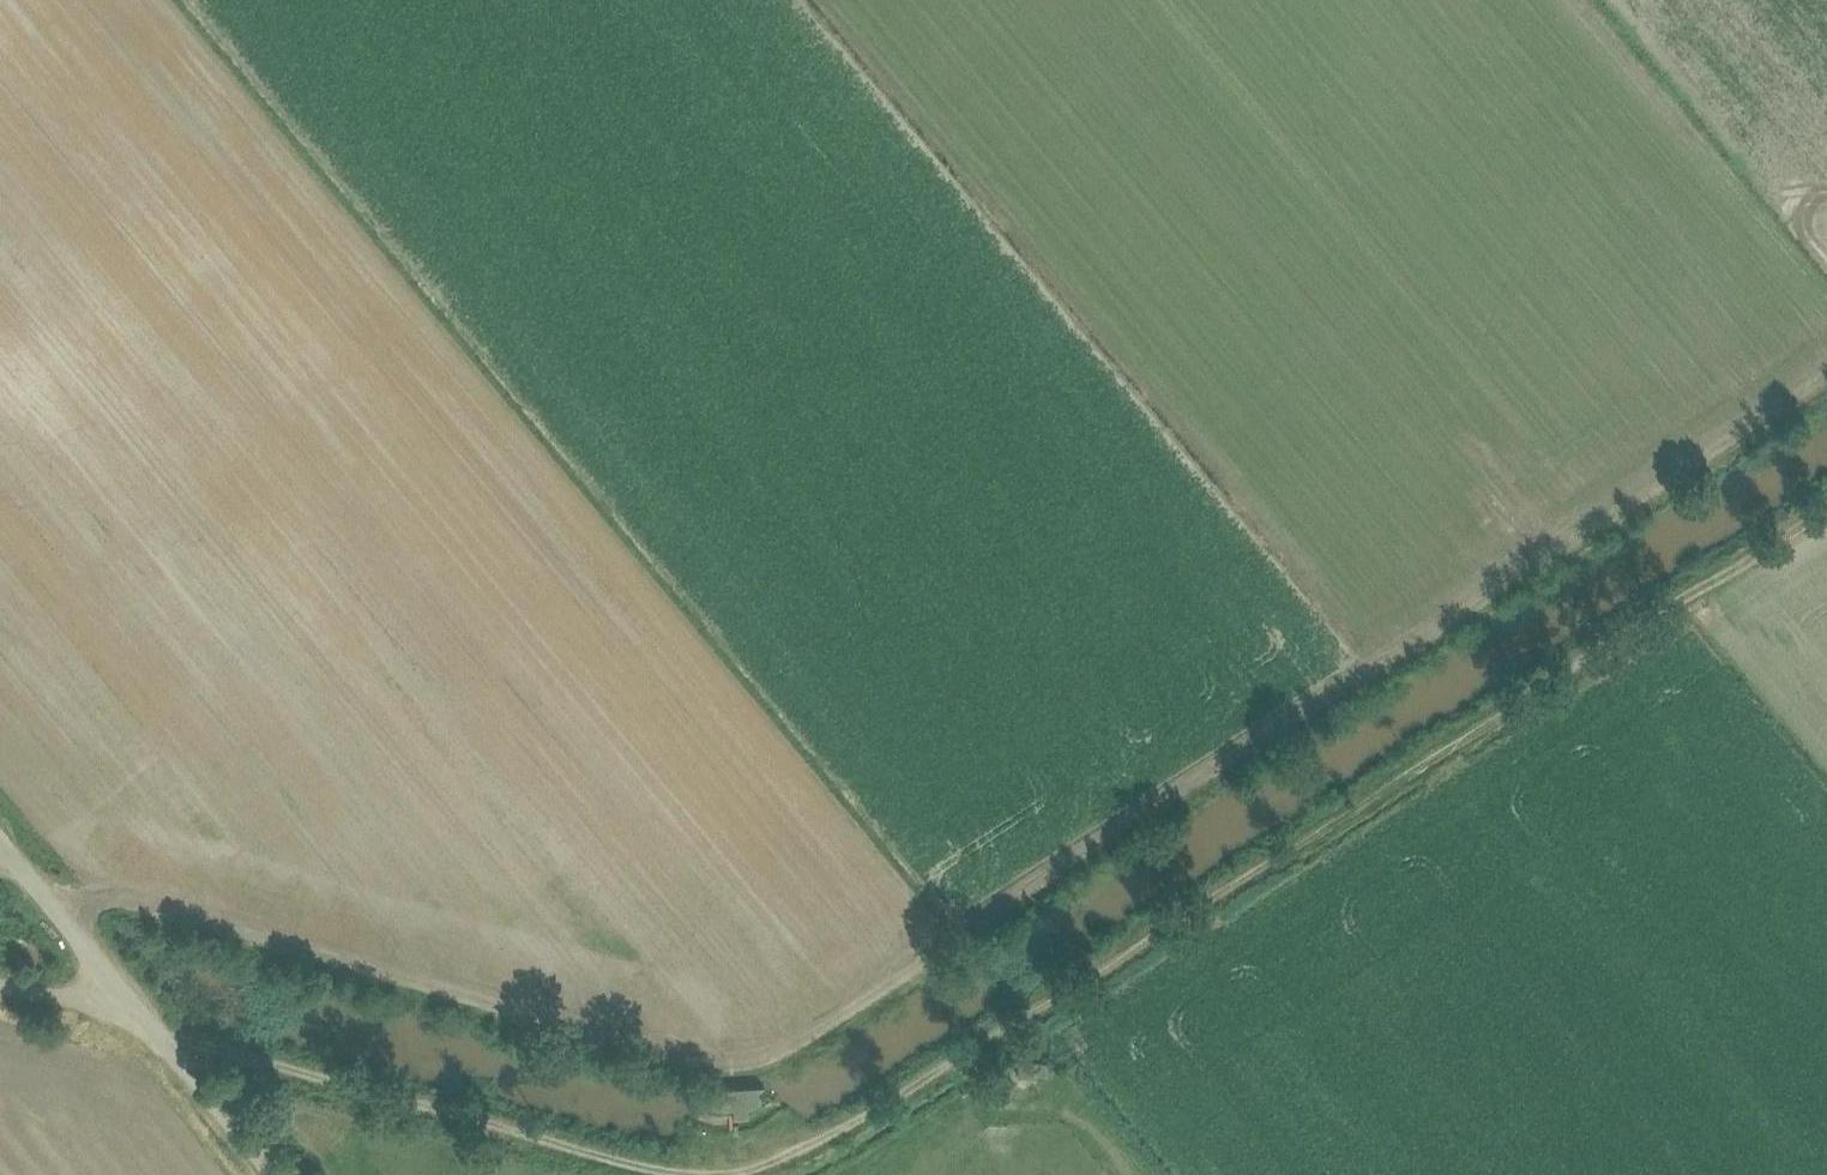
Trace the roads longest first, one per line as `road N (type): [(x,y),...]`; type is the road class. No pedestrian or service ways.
road 1 (unclassified): [(274,1174),(0,842)]

